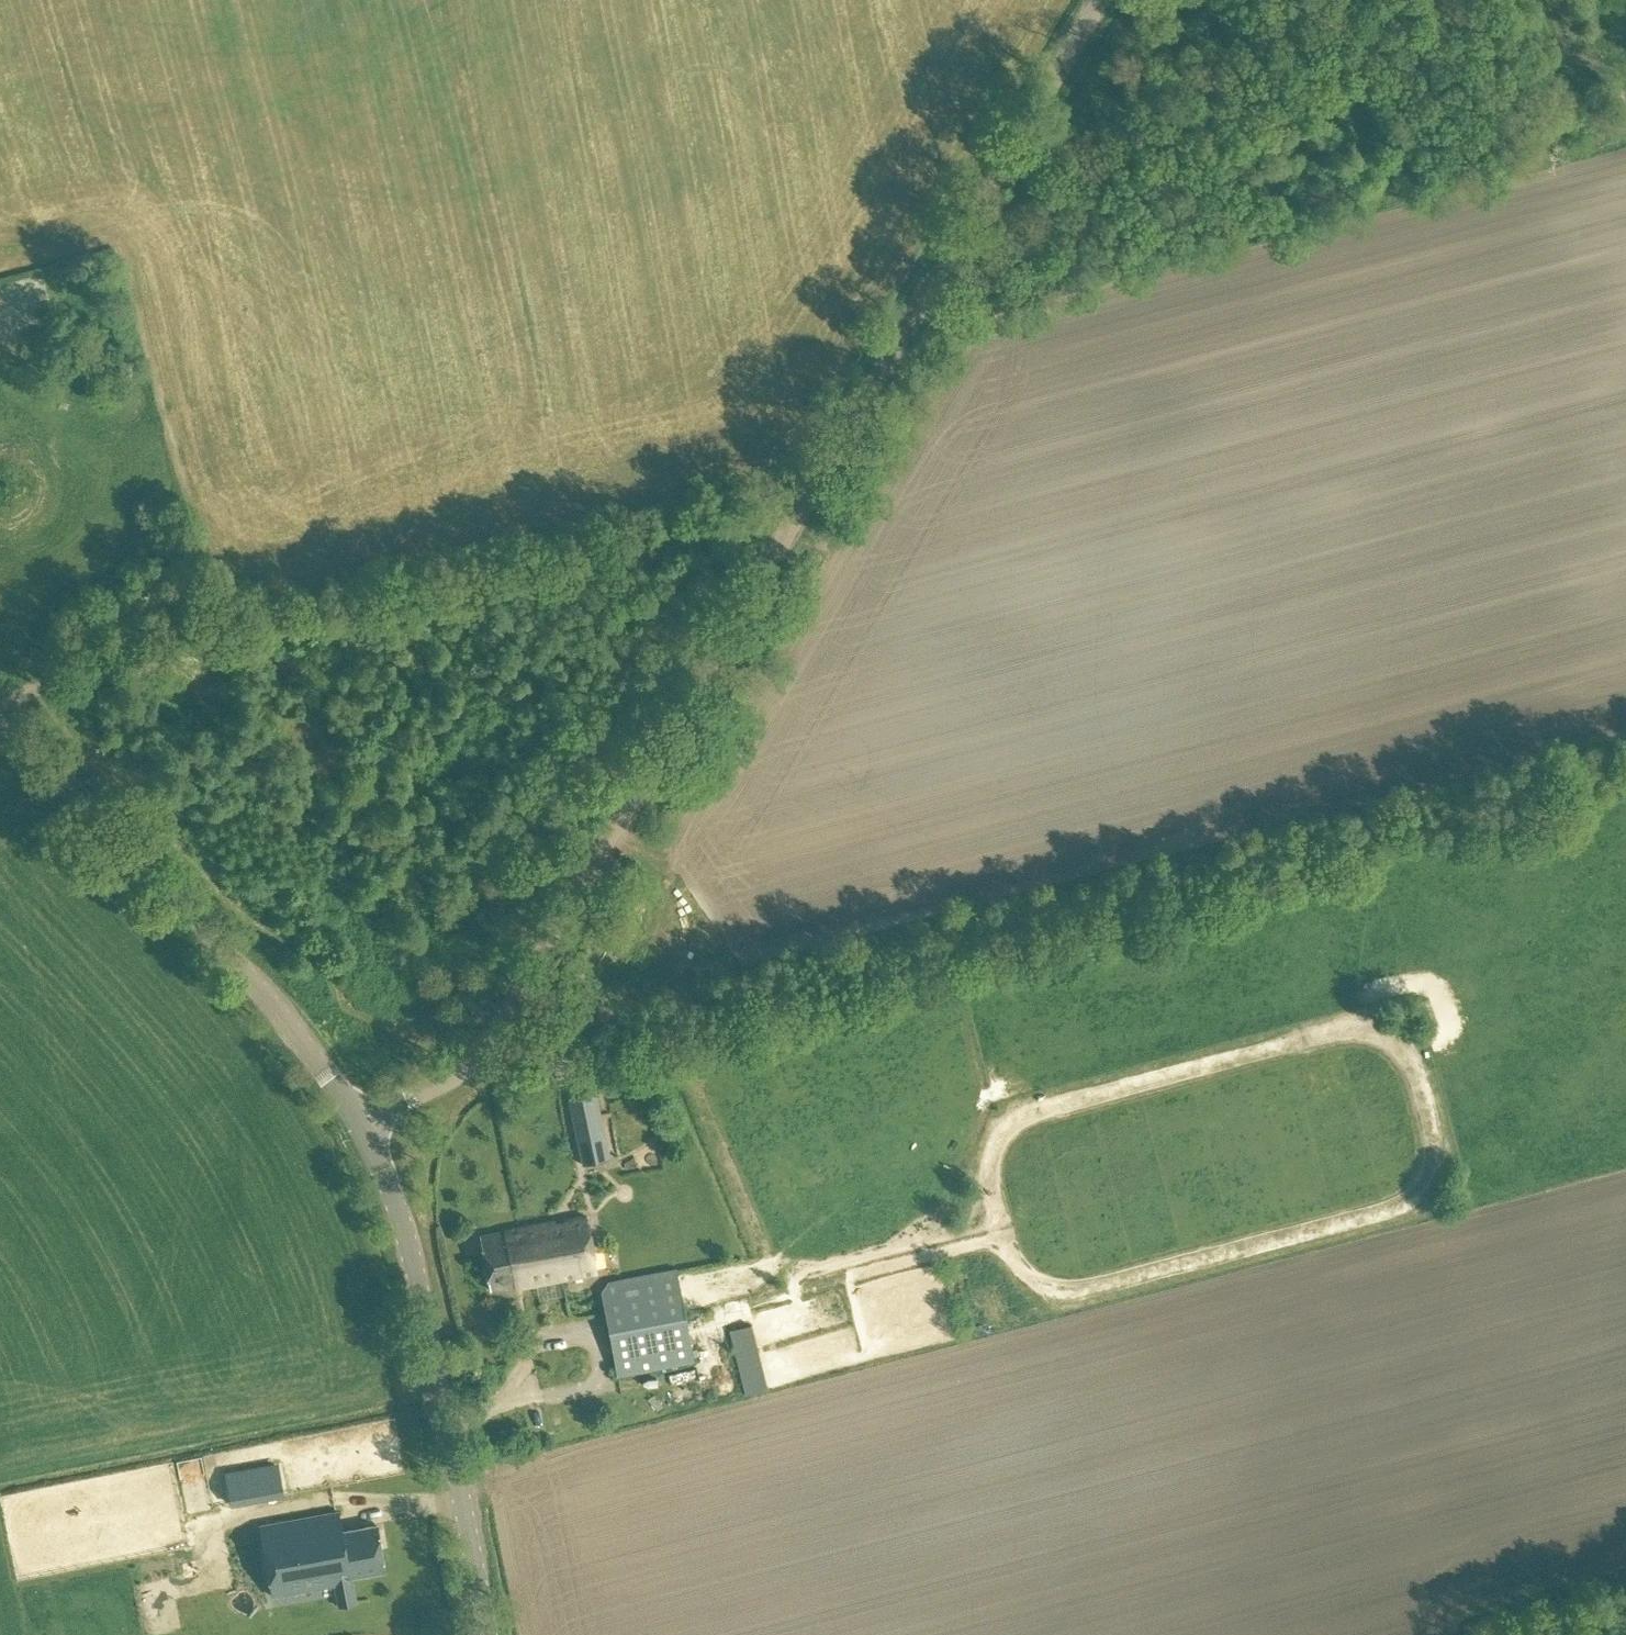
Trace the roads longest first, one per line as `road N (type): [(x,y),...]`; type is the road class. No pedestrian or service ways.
road 1 (unclassified): [(362,1122),(465,1064),(529,973),(1098,0)]
road 2 (tertiary): [(362,1122),(256,981),(0,718)]
road 3 (tertiary): [(488,1634),(407,1240),(362,1122)]
road 4 (track): [(0,713),(36,686),(190,652)]

